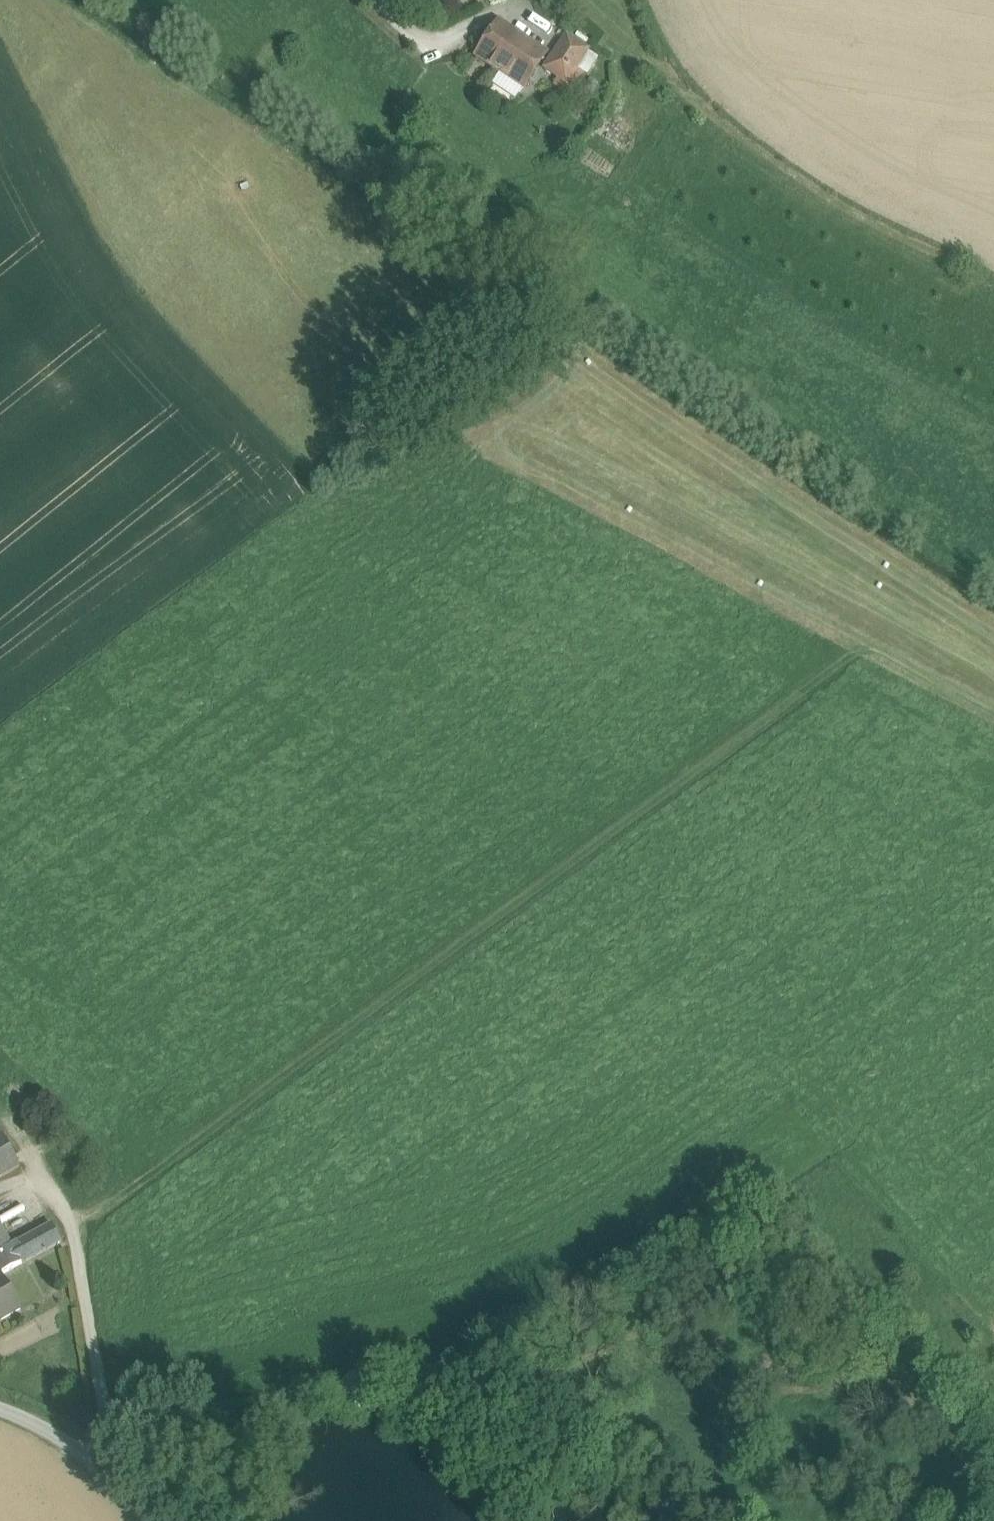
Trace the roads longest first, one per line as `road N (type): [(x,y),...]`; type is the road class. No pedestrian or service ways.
road 1 (unclassified): [(154,1520),(75,1443),(0,1404)]

